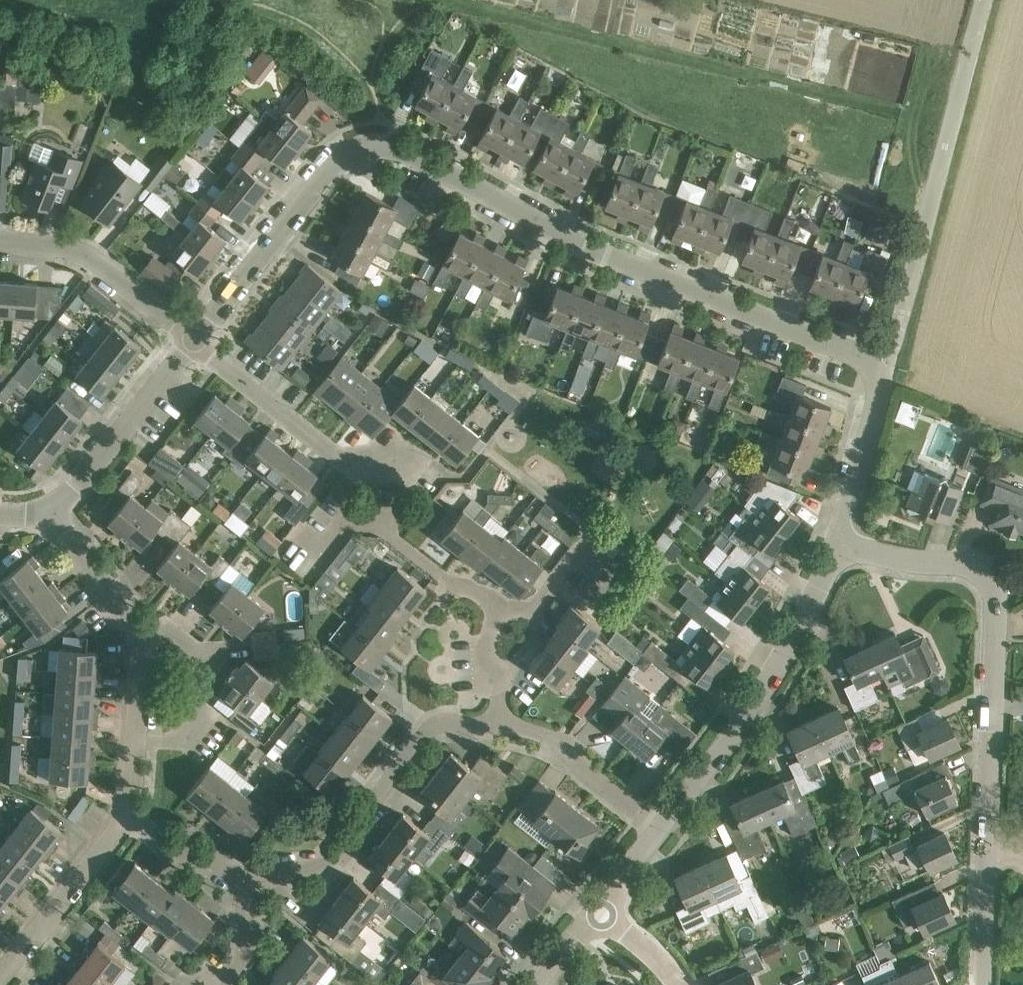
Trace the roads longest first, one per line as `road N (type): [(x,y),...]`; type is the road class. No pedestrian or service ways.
road 1 (residential): [(195,341),(337,160),(383,145),(408,150),(595,251),(878,367)]
road 2 (residential): [(985,851),(996,569),(835,543)]
road 3 (unclassified): [(878,367),(902,314),(983,0)]
road 4 (unclassified): [(659,828),(782,660),(835,543)]
road 5 (residential): [(240,877),(333,864),(433,724),(501,725)]
road 6 (residential): [(415,449),(396,472),(354,468),(195,341)]
road 7 (residential): [(498,610),(381,526),(349,520),(326,552),(297,533)]
road 8 (residential): [(0,242),(94,258),(195,341)]
road 9 (residential): [(54,512),(195,341)]
road 10 (residential): [(138,637),(175,633),(208,656),(187,742),(138,740)]
road 11 (residential): [(129,815),(0,984)]
road 12 (residential): [(501,725),(552,737),(659,828)]
road 13 (unclassified): [(835,543),(878,367)]
road 14 (residential): [(498,610),(536,605),(579,551),(615,579)]
road 15 (residential): [(54,512),(138,637)]
road 16 (residential): [(984,984),(985,851)]
road 17 (residential): [(129,815),(178,850),(207,856),(240,877)]

